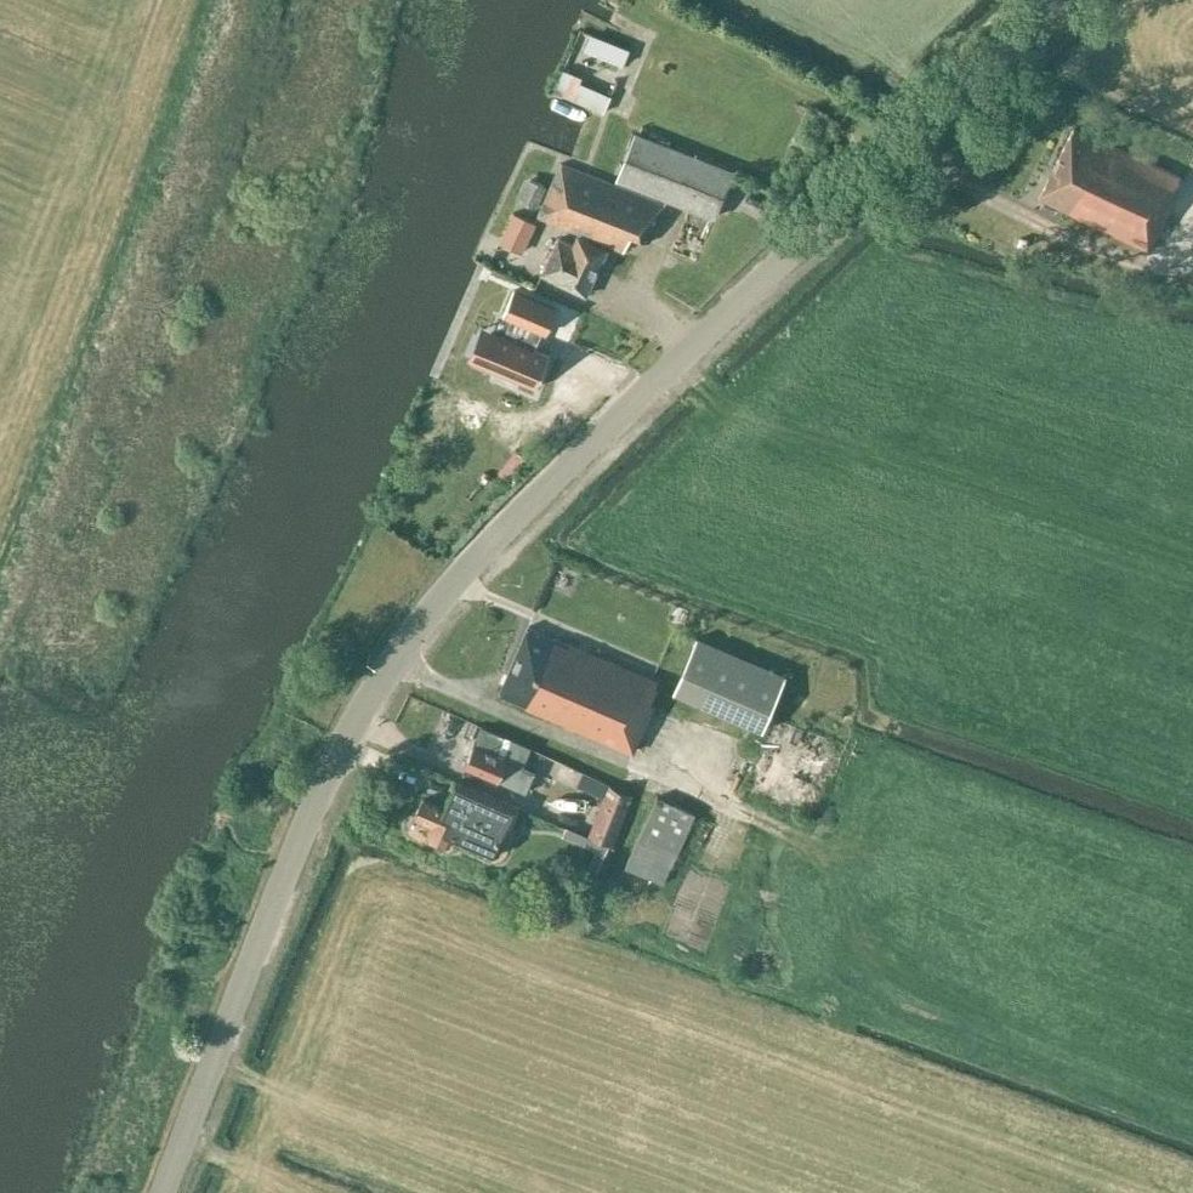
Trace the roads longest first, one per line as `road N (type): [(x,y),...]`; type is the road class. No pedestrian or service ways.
road 1 (tertiary): [(161,1192),(333,763),(412,632),(503,529),(1056,0)]

